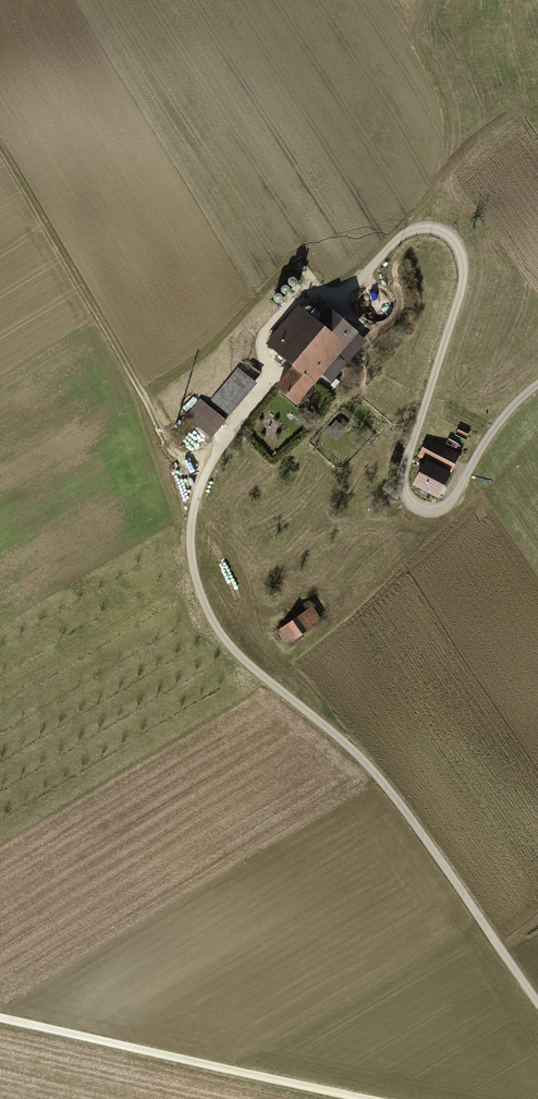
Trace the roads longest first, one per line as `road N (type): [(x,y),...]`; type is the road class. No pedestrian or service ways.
road 1 (track): [(537,1004),(373,771),(221,635),(198,586),(190,543),(210,465),(267,379),(268,328),(308,293),(348,289),(408,232),(445,233),(460,252),(463,277),(403,474),(410,501),(425,509),(446,505),(489,436),(536,386)]
road 2 (track): [(201,486),(0,149)]
road 3 (track): [(367,1098),(0,1017)]

